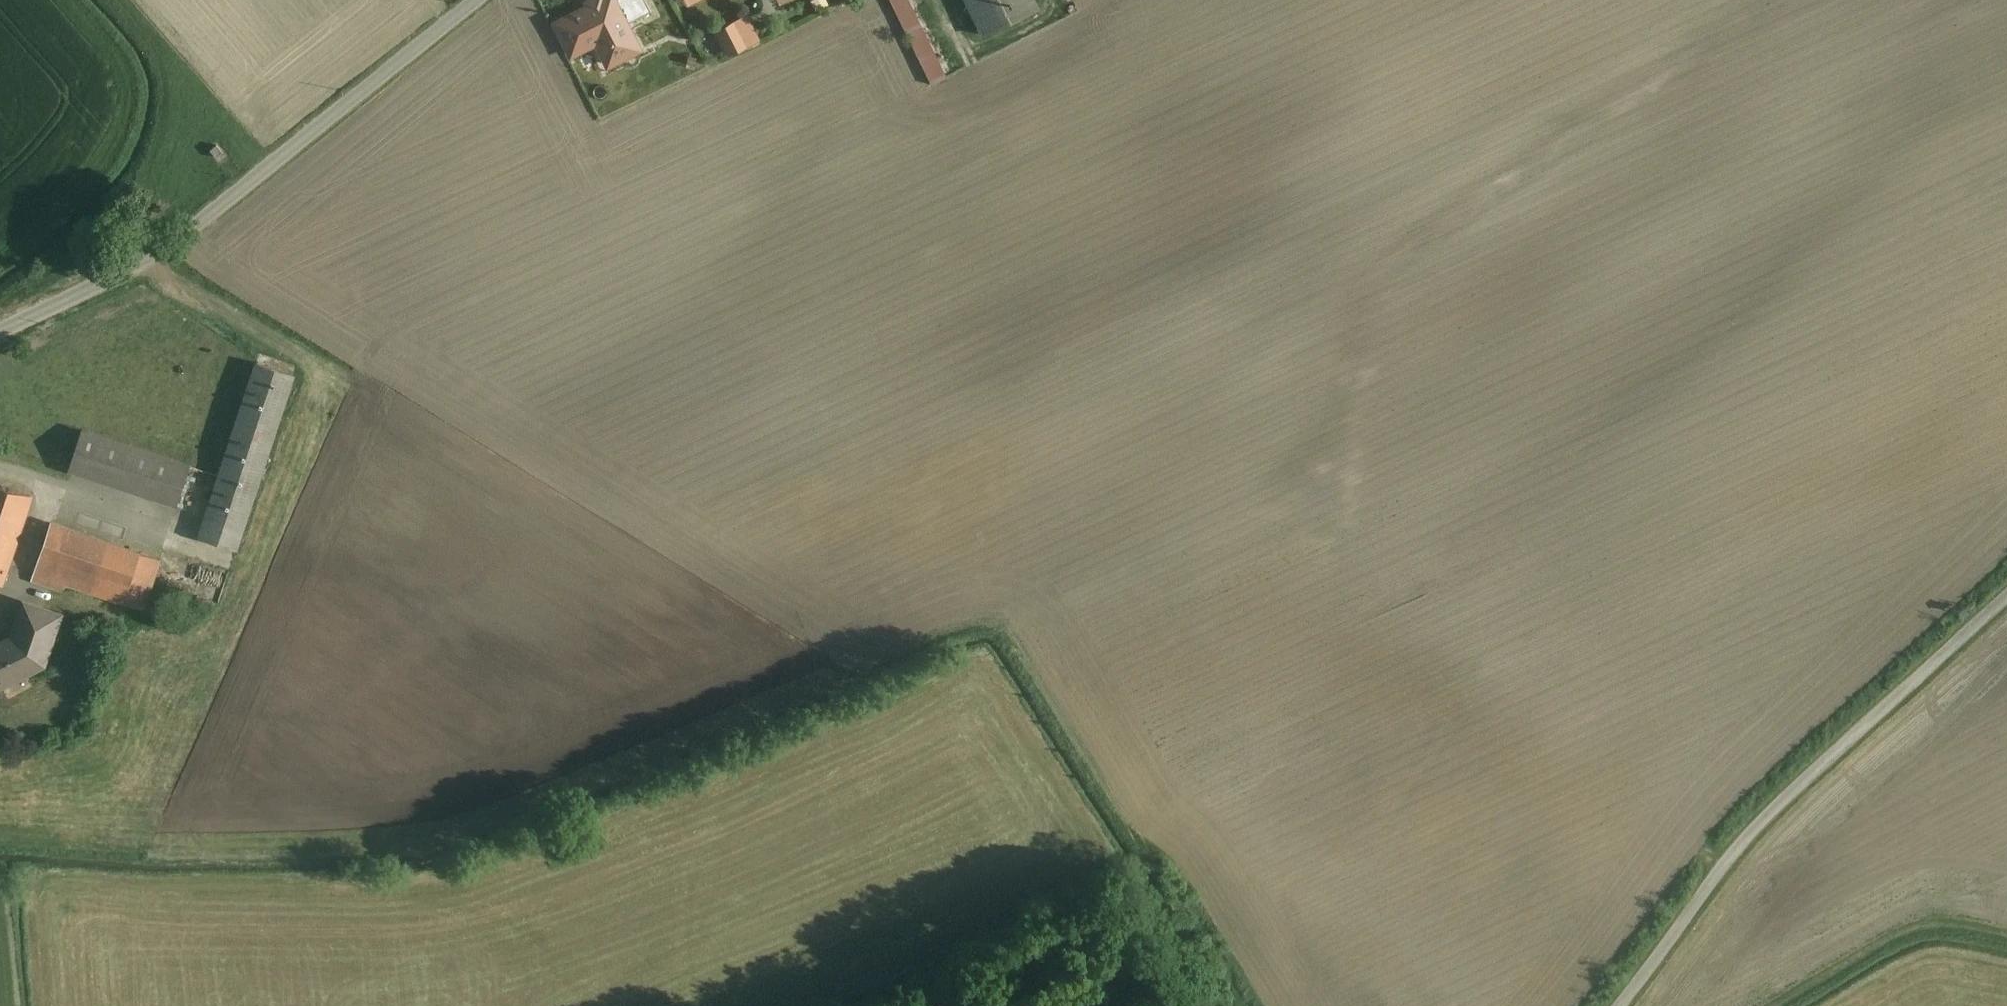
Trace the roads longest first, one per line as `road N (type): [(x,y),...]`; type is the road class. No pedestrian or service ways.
road 1 (unclassified): [(478,0),(142,263),(0,332)]
road 2 (unclassified): [(1618,1005),(1768,814),(2006,599)]

